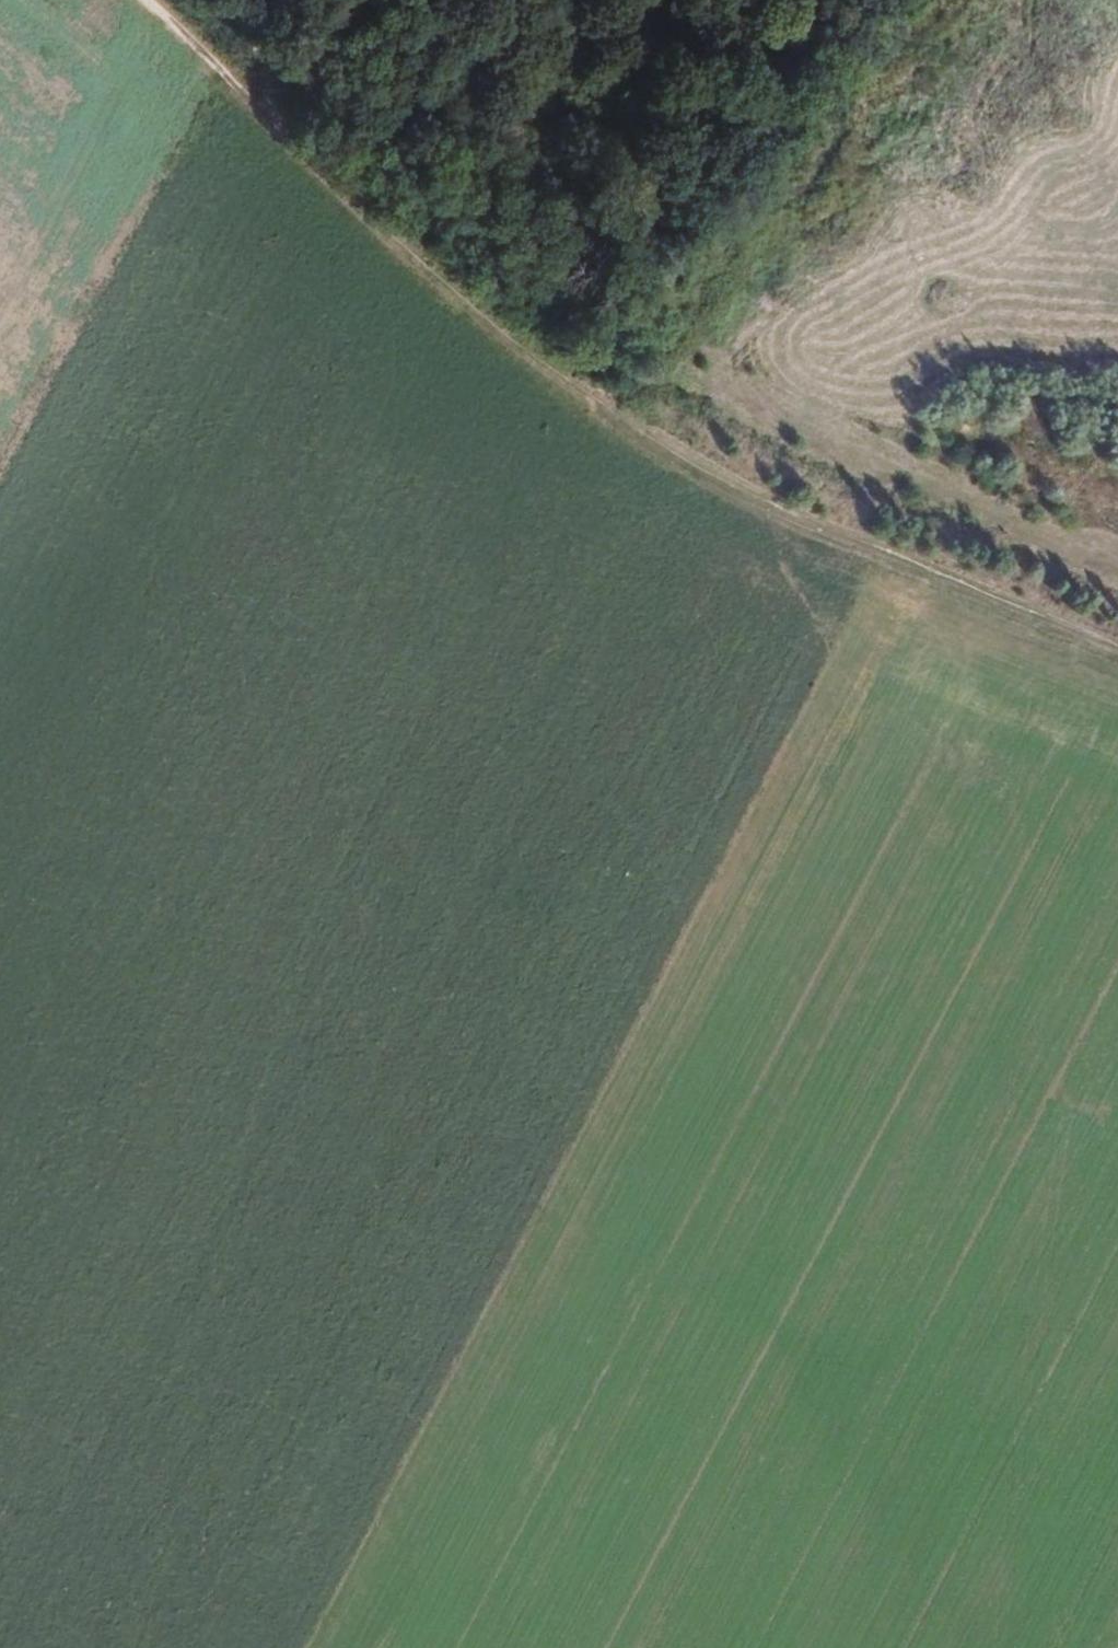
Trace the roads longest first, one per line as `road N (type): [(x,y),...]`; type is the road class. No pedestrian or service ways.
road 1 (track): [(136,0),(653,423),(1117,639)]

